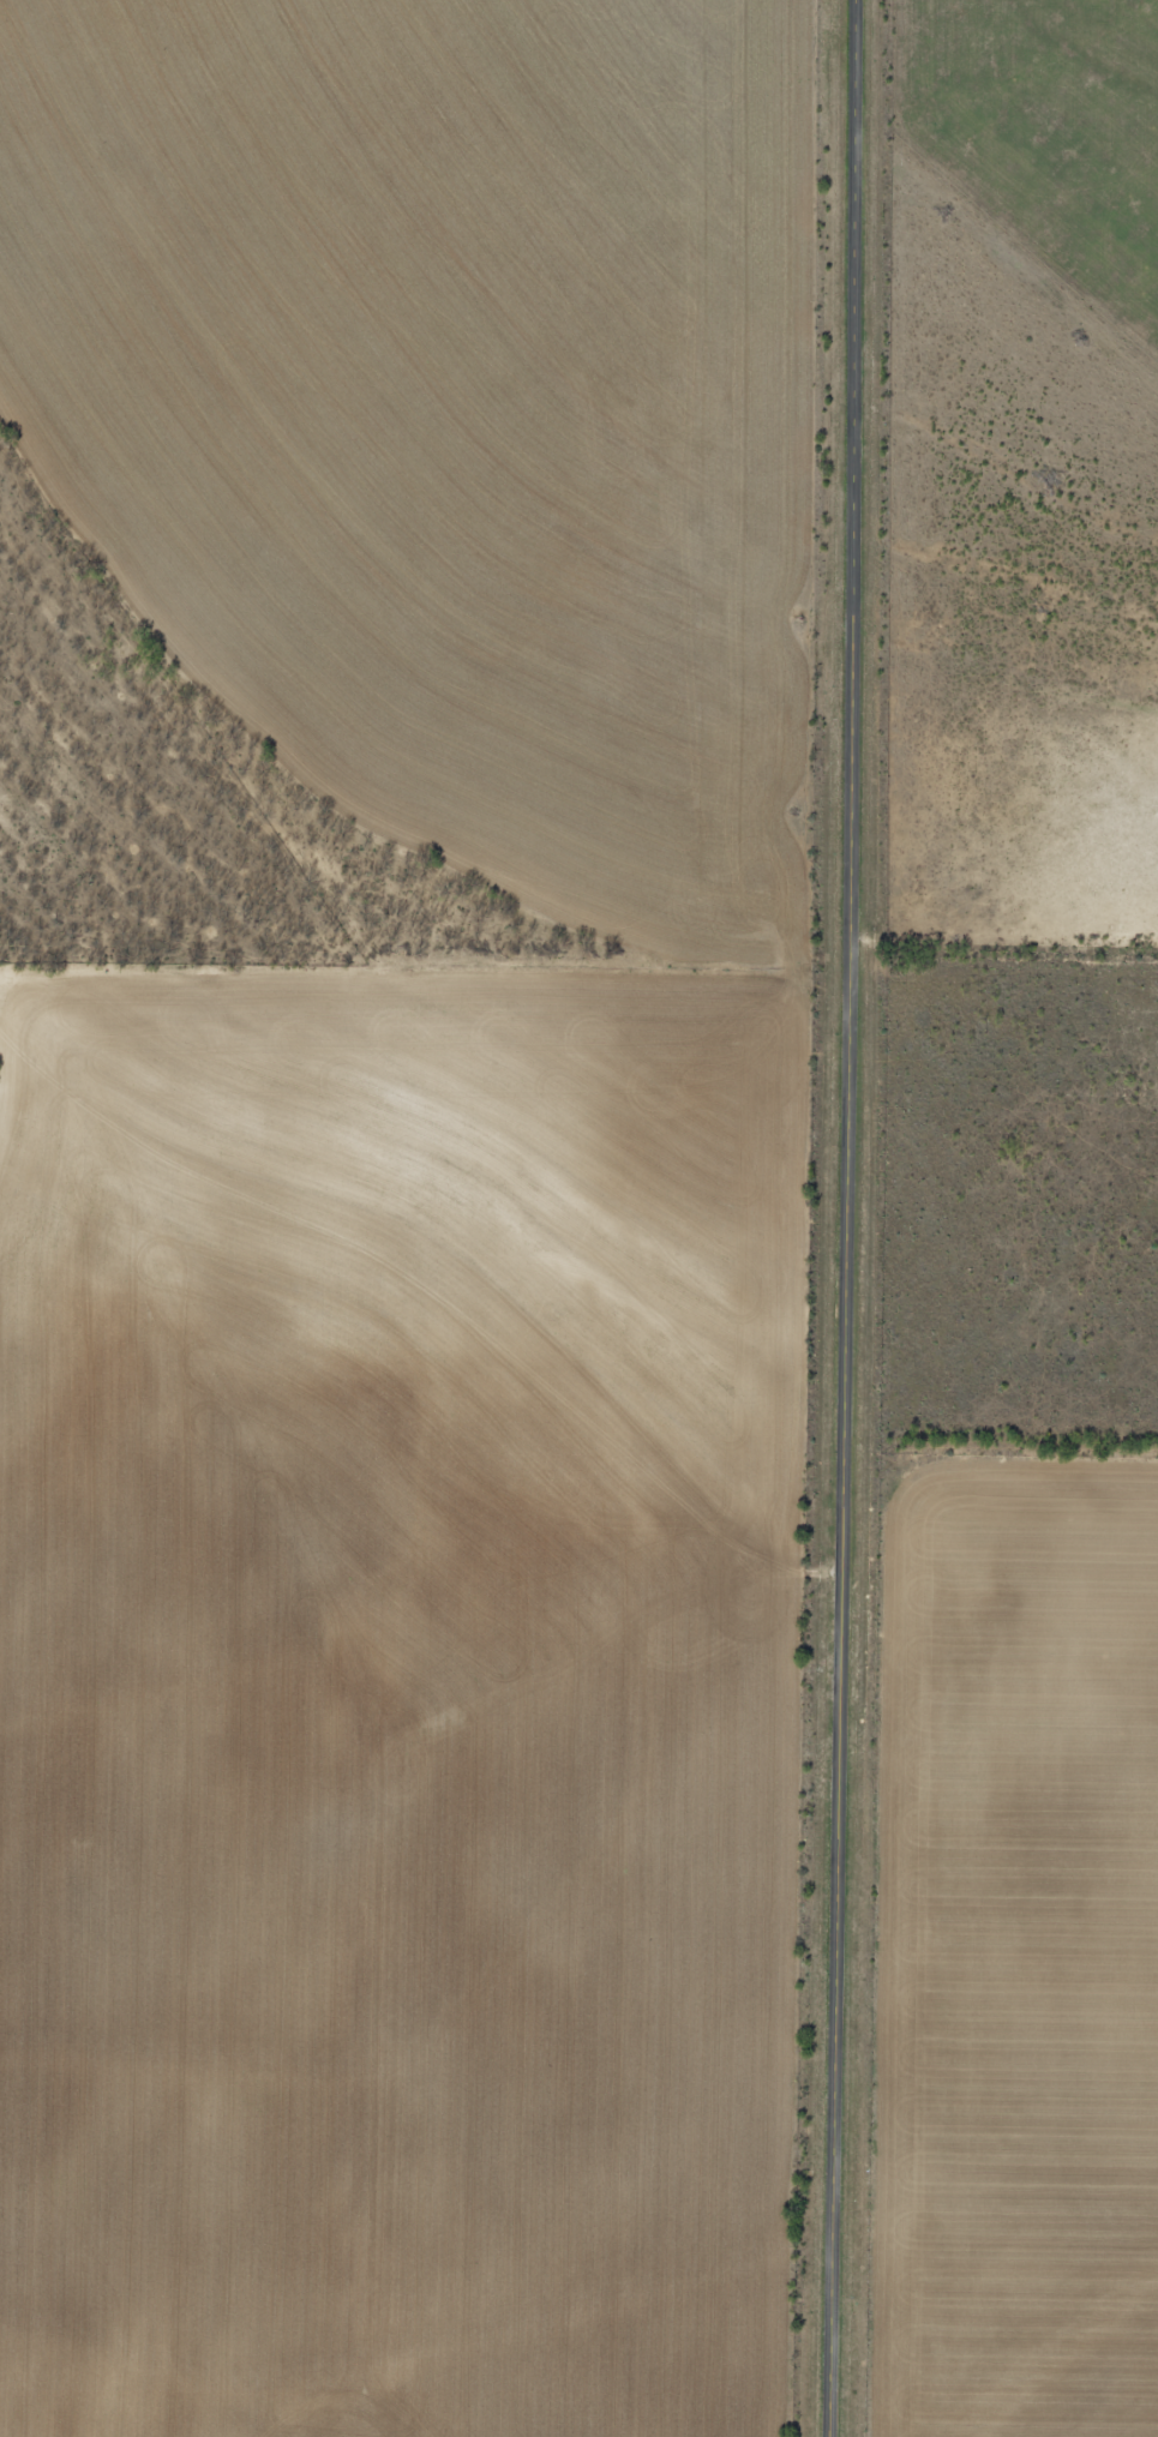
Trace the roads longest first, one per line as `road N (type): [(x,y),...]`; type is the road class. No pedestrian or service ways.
road 1 (secondary): [(833,2436),(858,0)]
road 2 (track): [(1157,972),(848,966)]

